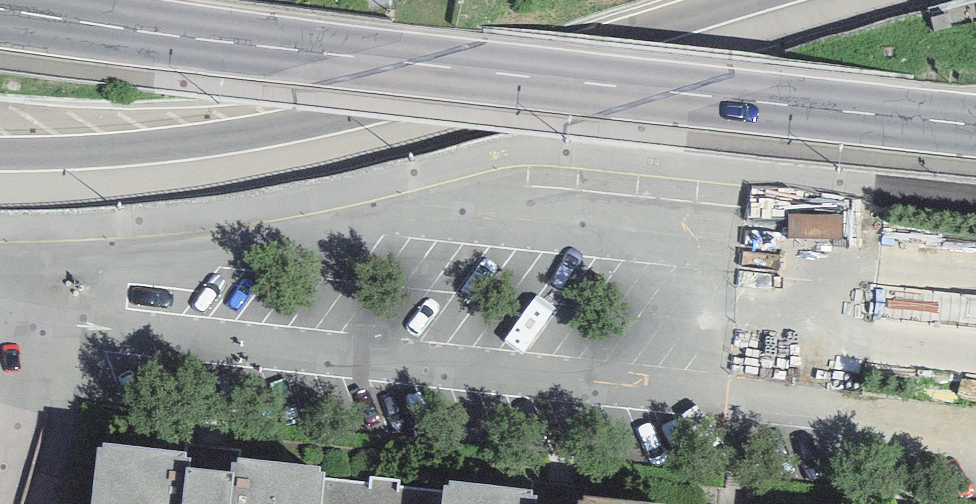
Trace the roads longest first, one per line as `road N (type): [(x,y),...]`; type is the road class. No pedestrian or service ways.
road 1 (primary): [(975,125),(398,64),(0,9)]
road 2 (motorway): [(0,157),(251,136),(744,0)]

